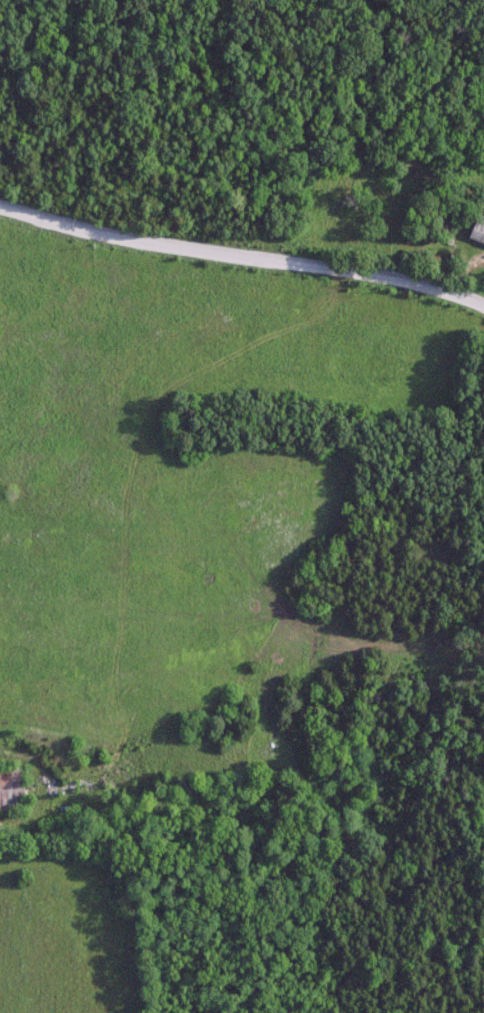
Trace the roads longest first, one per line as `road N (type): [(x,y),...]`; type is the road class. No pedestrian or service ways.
road 1 (residential): [(483,298),(413,274),(93,235),(0,207)]

